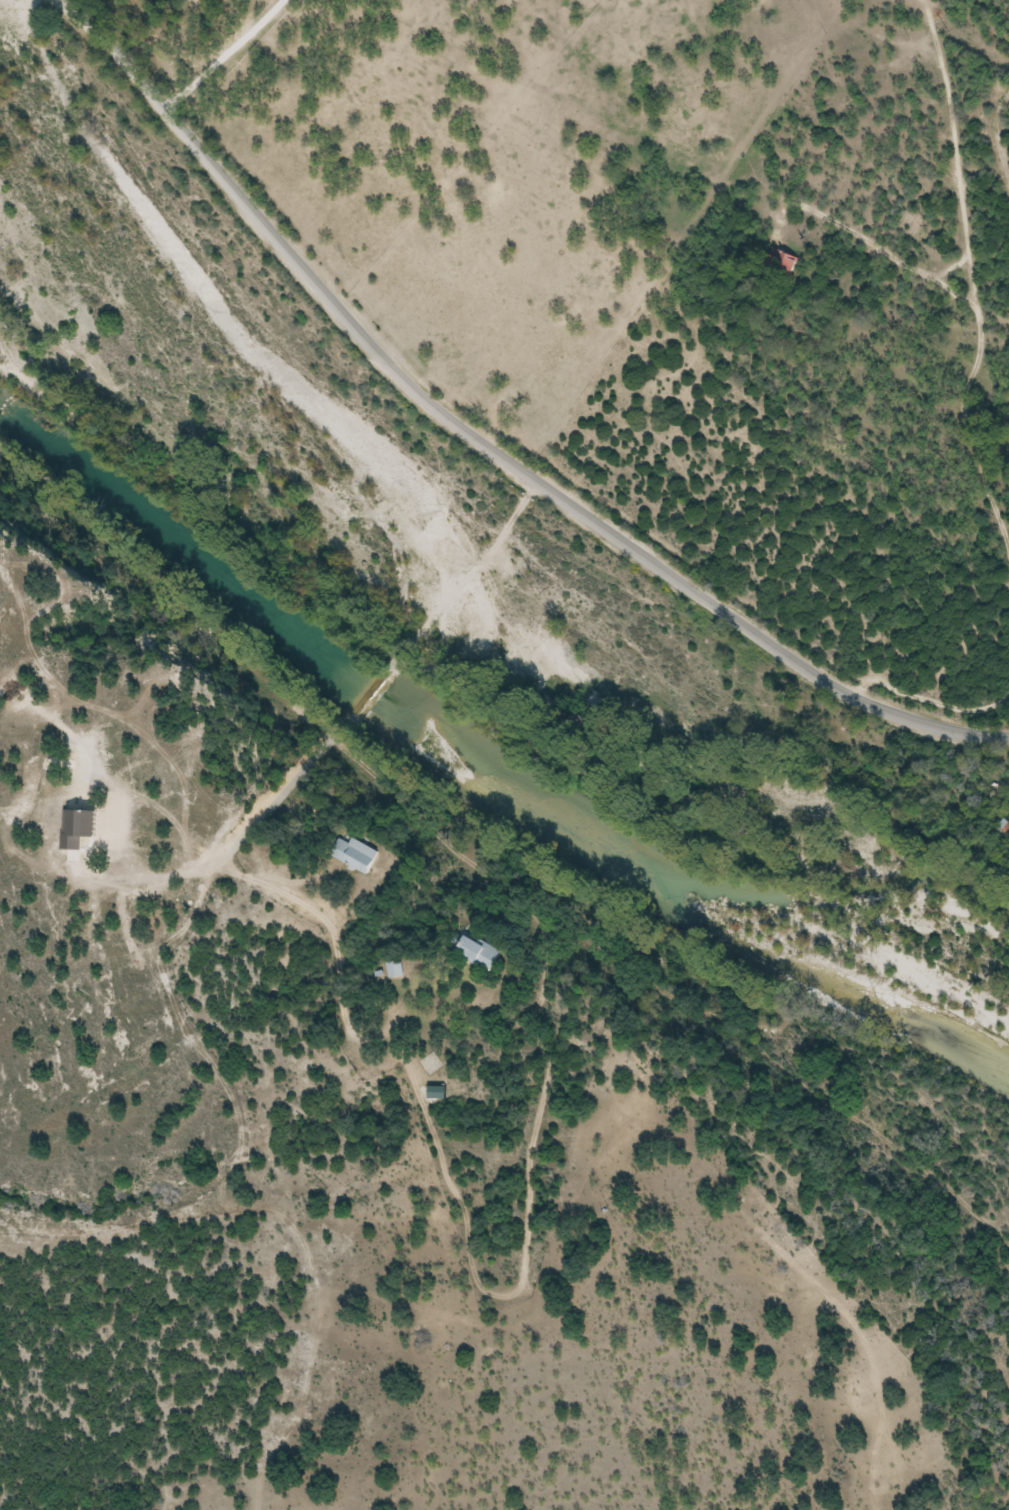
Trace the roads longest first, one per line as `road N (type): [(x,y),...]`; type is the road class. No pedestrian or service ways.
road 1 (tertiary): [(1008,735),(911,716),(819,673),(457,417),(382,349),(127,56),(66,0)]

